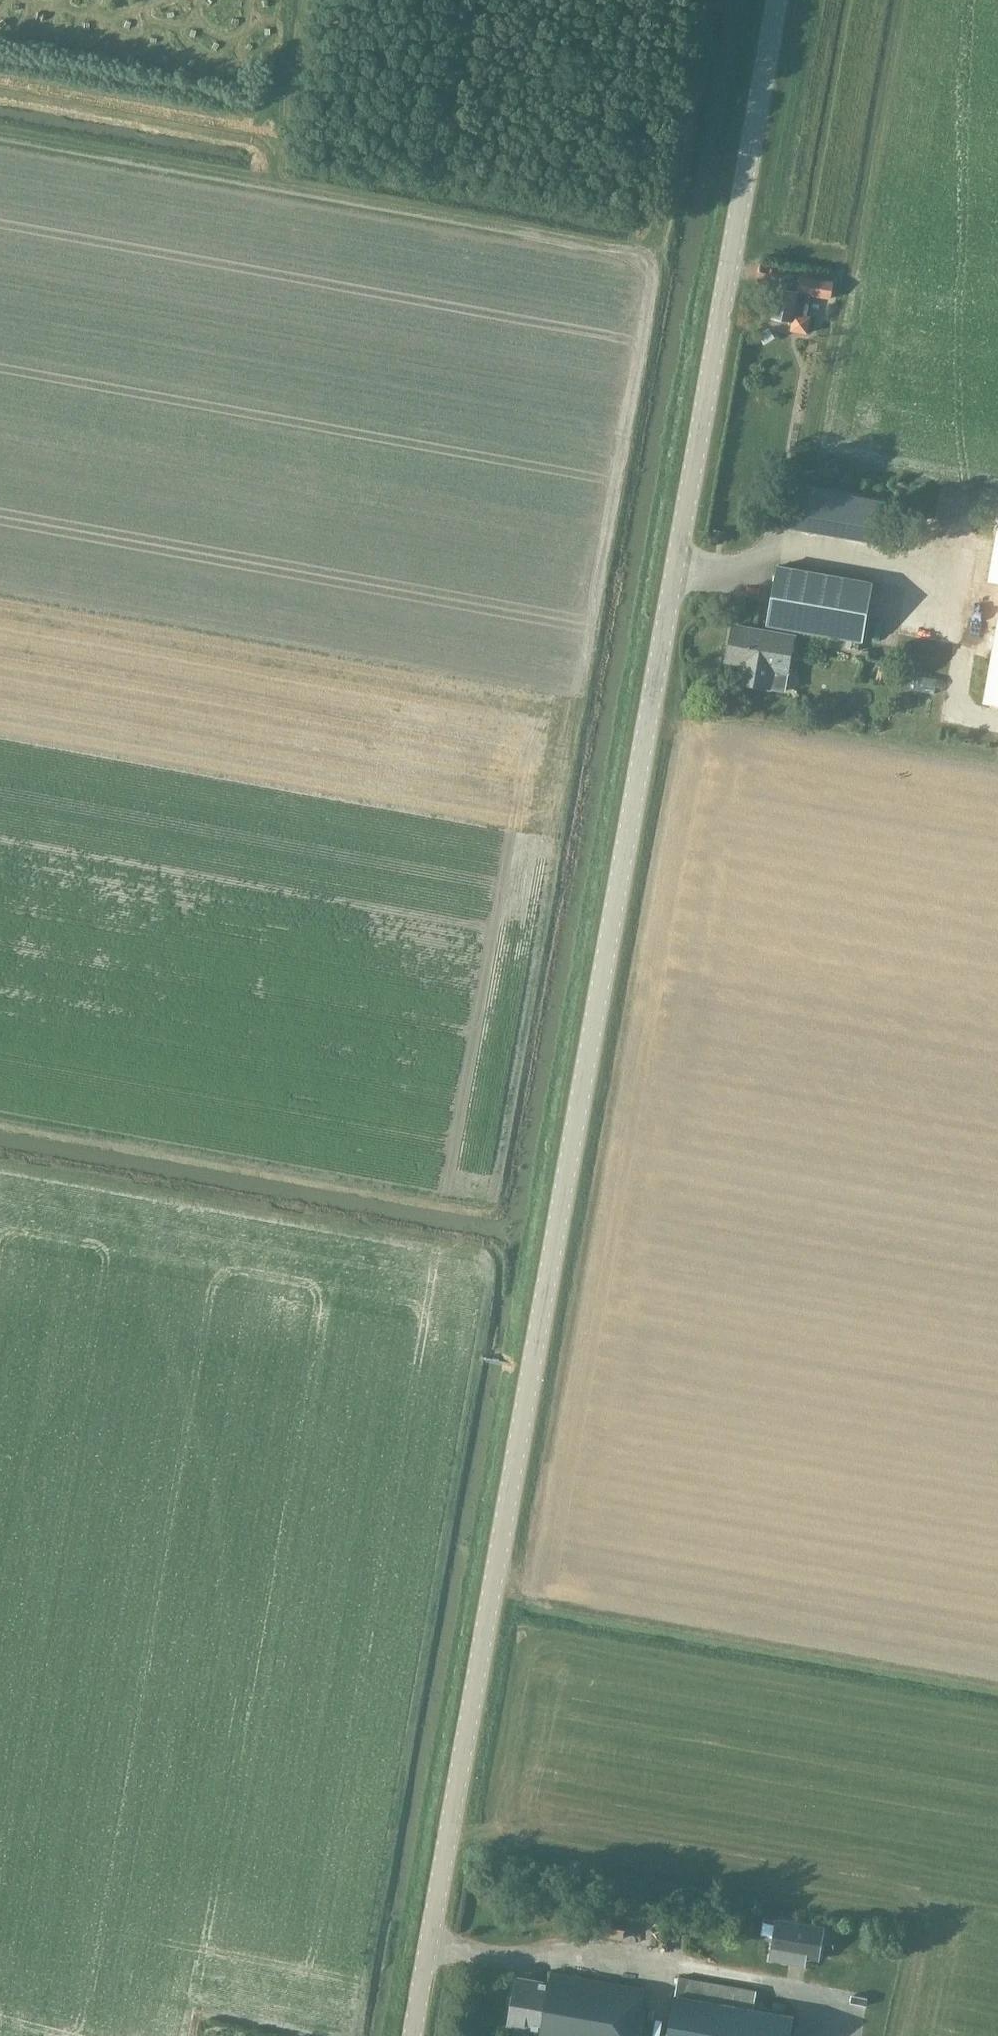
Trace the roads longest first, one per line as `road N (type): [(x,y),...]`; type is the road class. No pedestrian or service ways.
road 1 (tertiary): [(411,2035),(776,0)]
road 2 (track): [(660,250),(272,187)]
road 3 (track): [(272,187),(0,137)]
road 4 (track): [(272,187),(304,0)]

